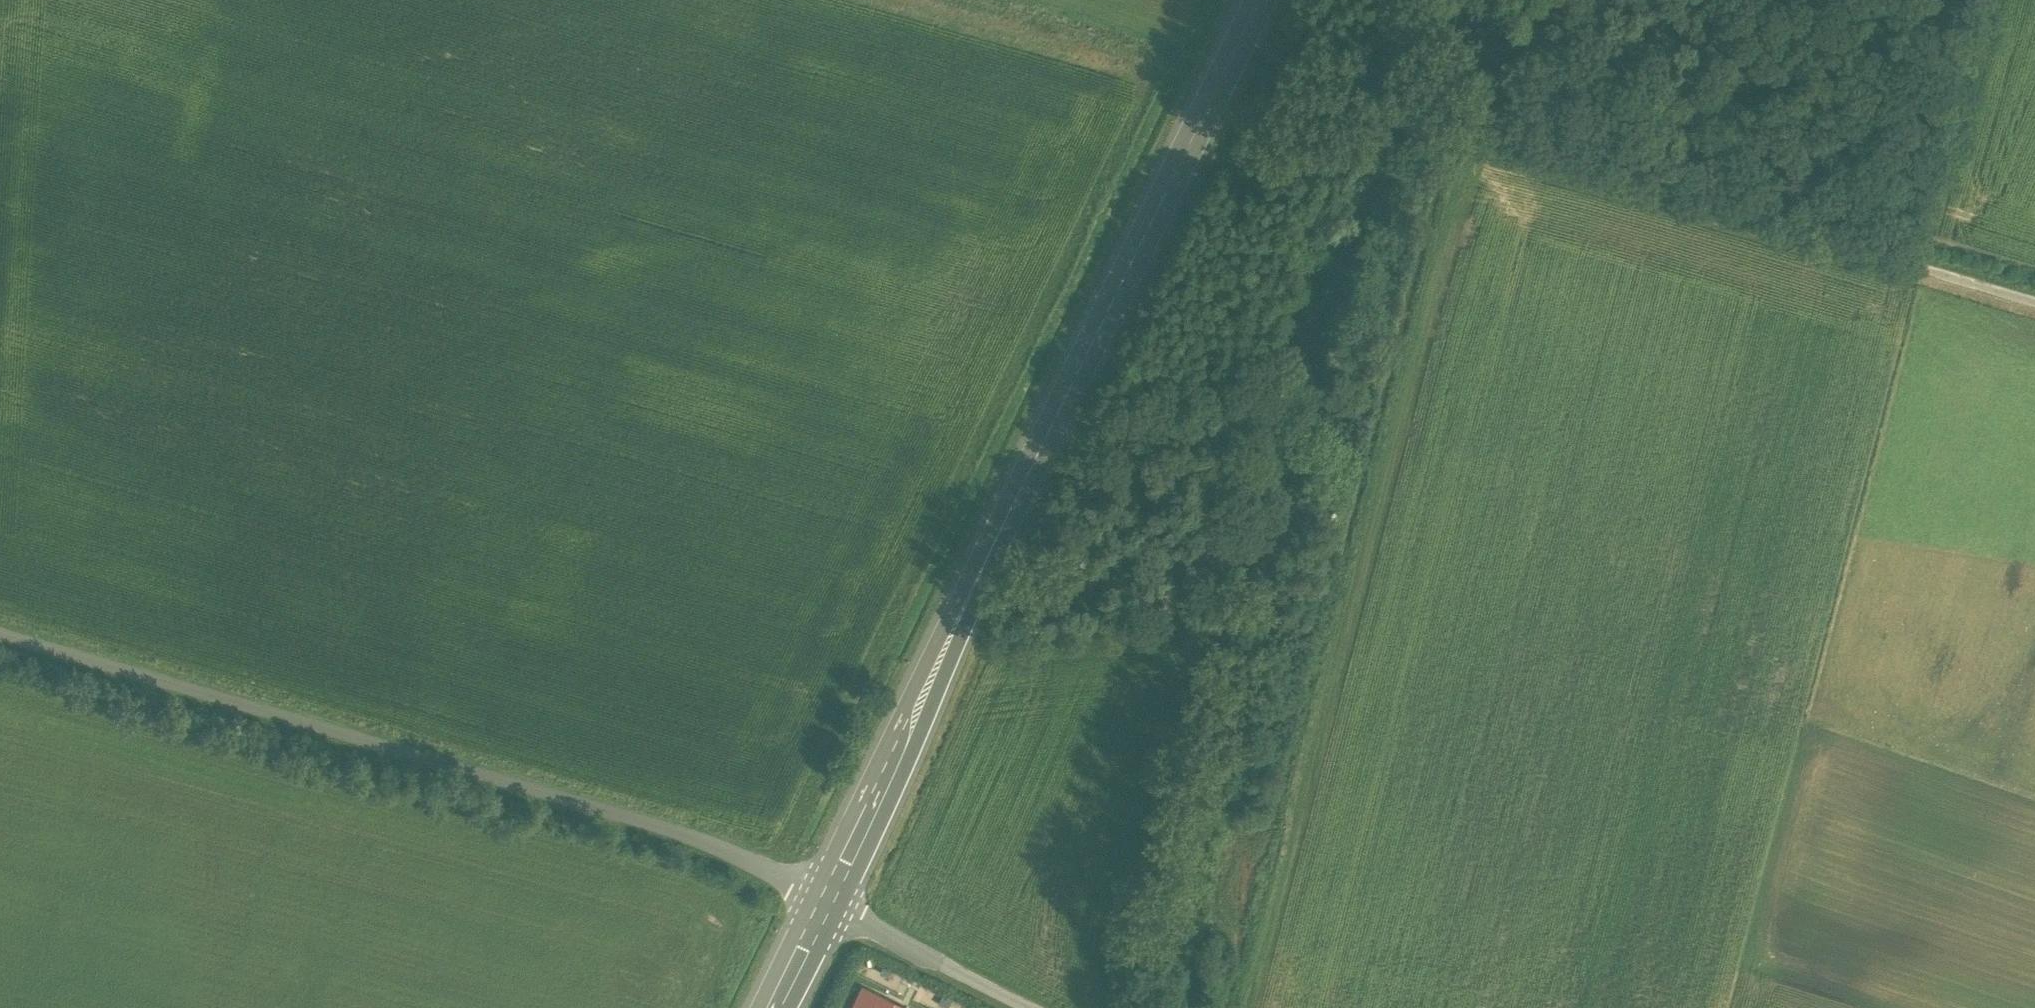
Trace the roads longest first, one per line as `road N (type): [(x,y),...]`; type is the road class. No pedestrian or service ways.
road 1 (secondary): [(1262,0),(820,901)]
road 2 (track): [(1117,1007),(1186,903),(1247,663),(1270,613),(1298,381),(1412,114)]
road 3 (unclassified): [(0,637),(599,809),(719,851),(820,901)]
road 4 (unclassified): [(2034,302),(1494,139)]
road 5 (unclassified): [(820,901),(1030,1007)]

